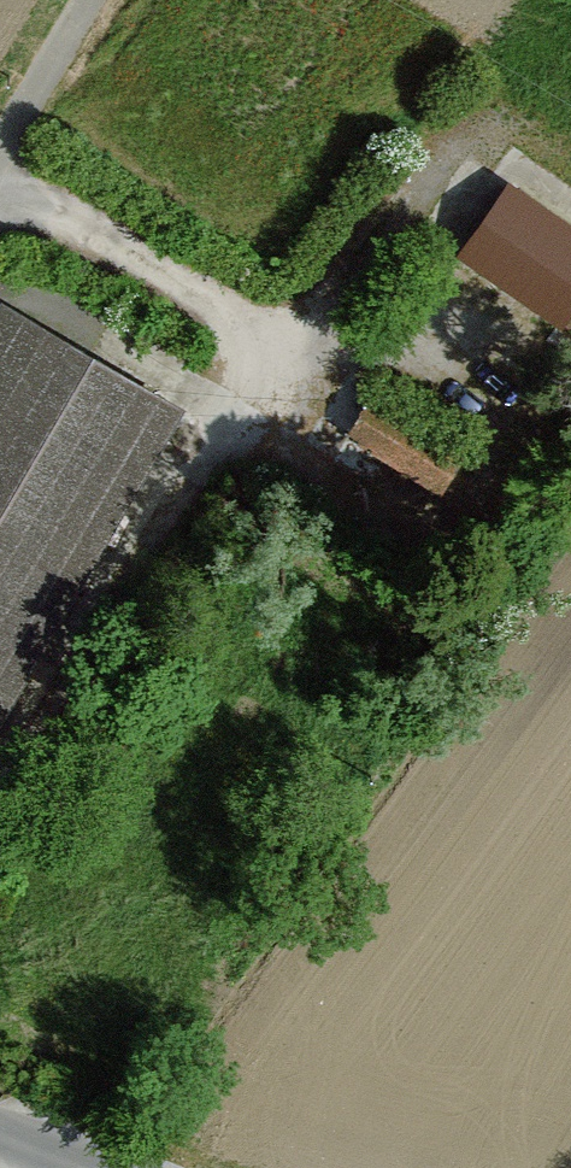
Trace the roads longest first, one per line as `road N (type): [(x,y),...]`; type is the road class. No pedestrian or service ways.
road 1 (track): [(460,393),(377,350),(275,342),(470,136),(514,128),(570,144)]
road 2 (track): [(0,194),(275,342),(232,413)]
road 3 (track): [(0,781),(187,481)]
road 4 (track): [(0,277),(18,280),(232,413),(187,481)]
road 5 (unclassified): [(0,150),(90,0)]

